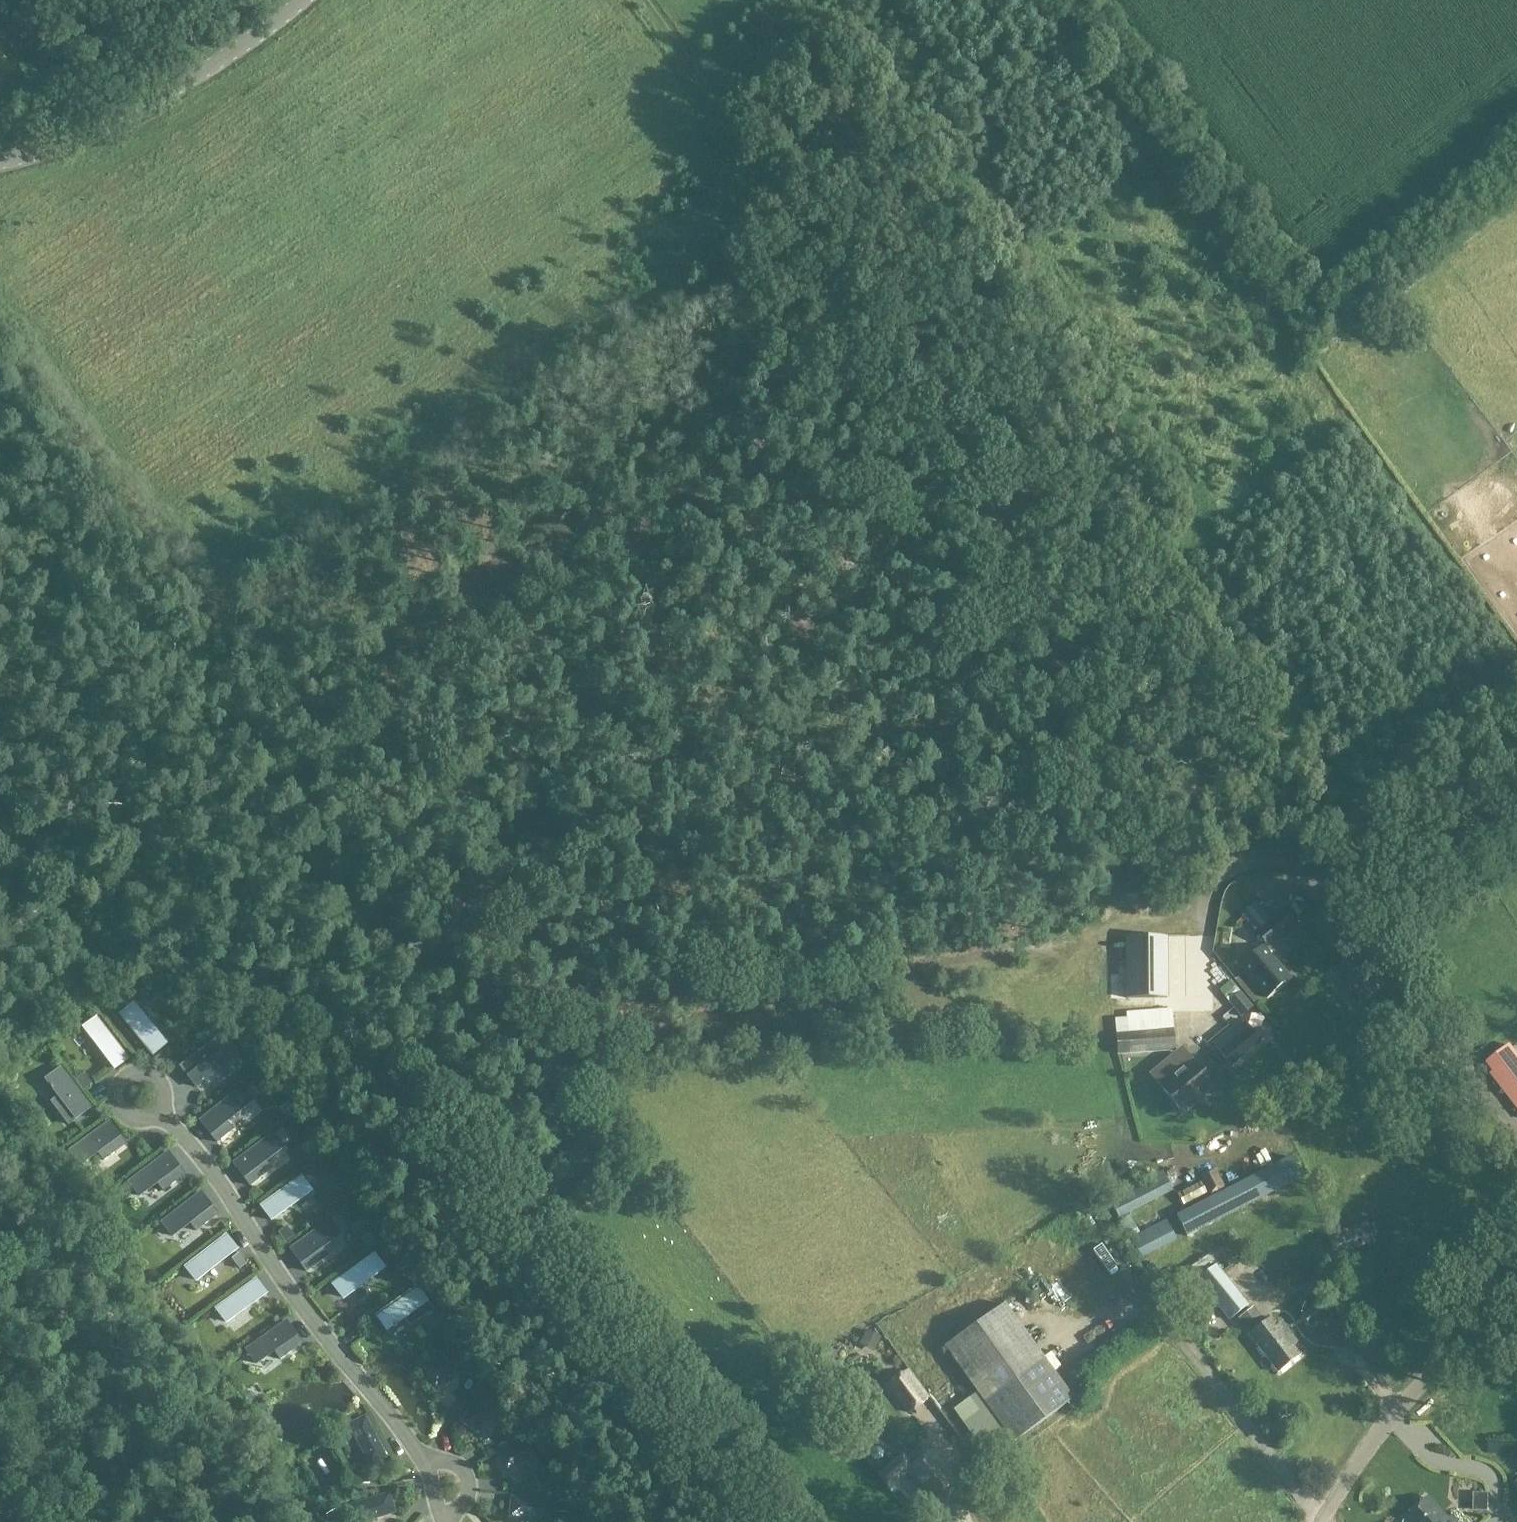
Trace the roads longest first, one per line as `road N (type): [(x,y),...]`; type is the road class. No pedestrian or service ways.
road 1 (track): [(1516,1135),(1307,871),(1286,864),(1197,872),(1150,843),(953,608),(850,401),(778,207),(645,0)]
road 2 (unclassified): [(0,160),(177,110),(294,34),(325,0)]
road 3 (unclassified): [(1319,1521),(1405,1402),(1516,1297)]

